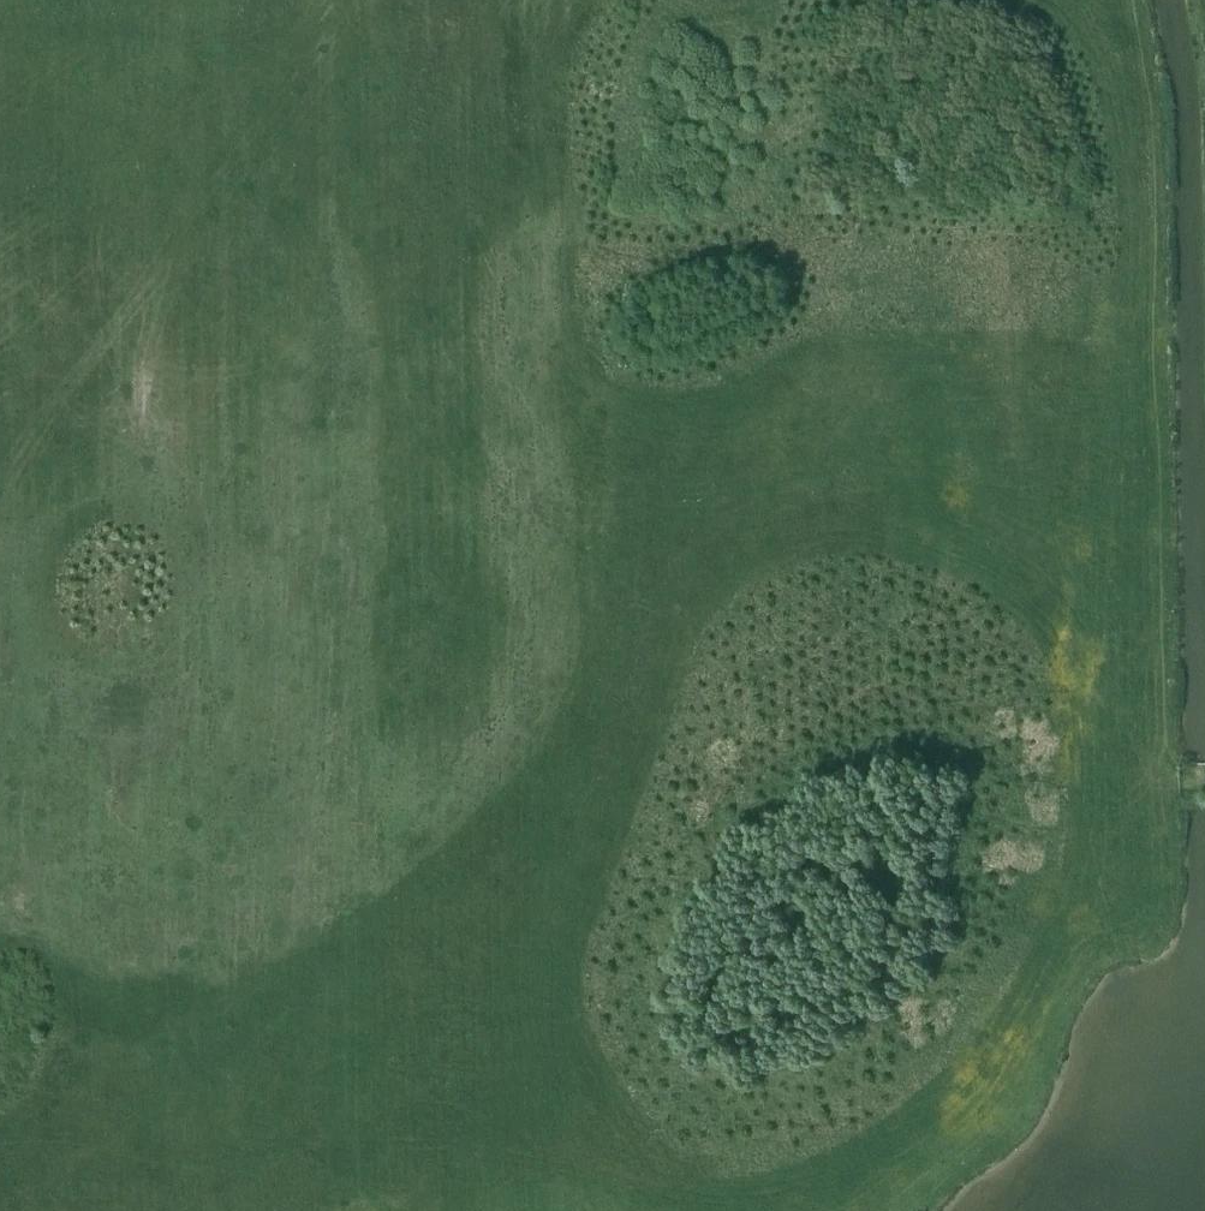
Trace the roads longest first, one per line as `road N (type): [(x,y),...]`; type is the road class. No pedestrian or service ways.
road 1 (track): [(1204,775),(1158,763),(1138,77),(1119,0)]

